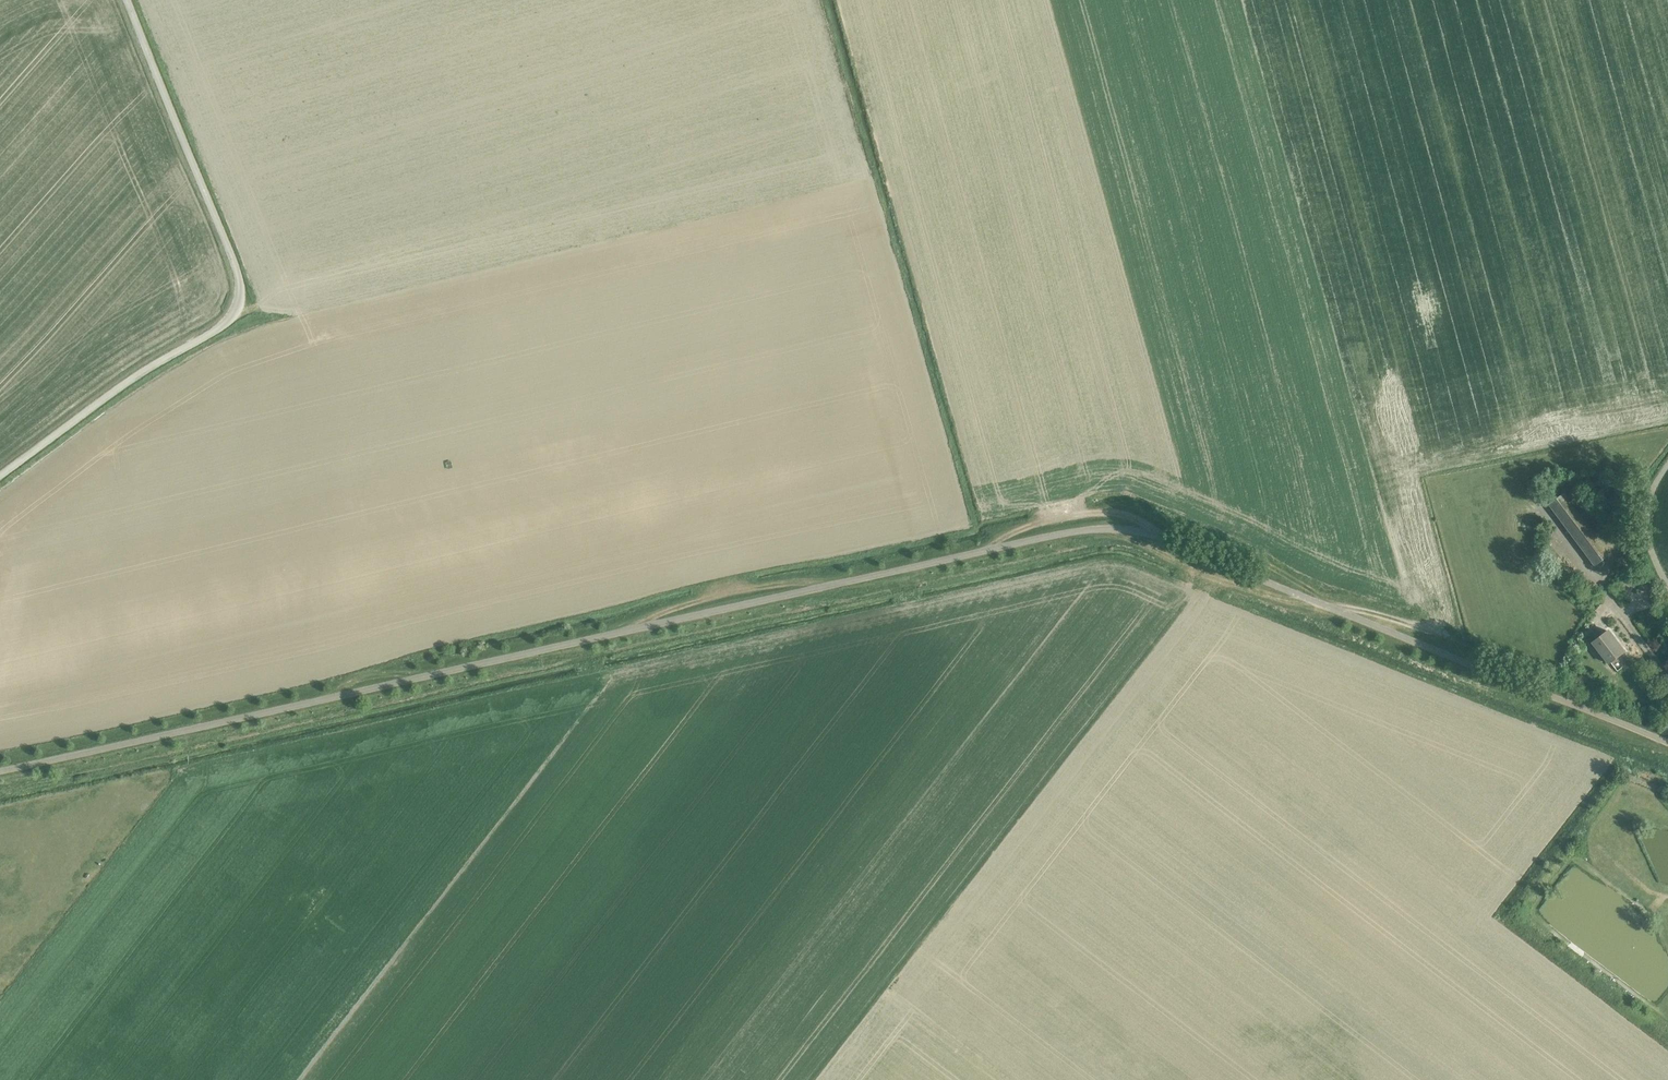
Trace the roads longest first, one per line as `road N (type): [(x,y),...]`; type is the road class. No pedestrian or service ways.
road 1 (unclassified): [(1667,742),(1158,537),(1115,527),(0,769)]
road 2 (unclassified): [(0,475),(130,380),(213,332),(237,304),(236,270),(126,0)]

